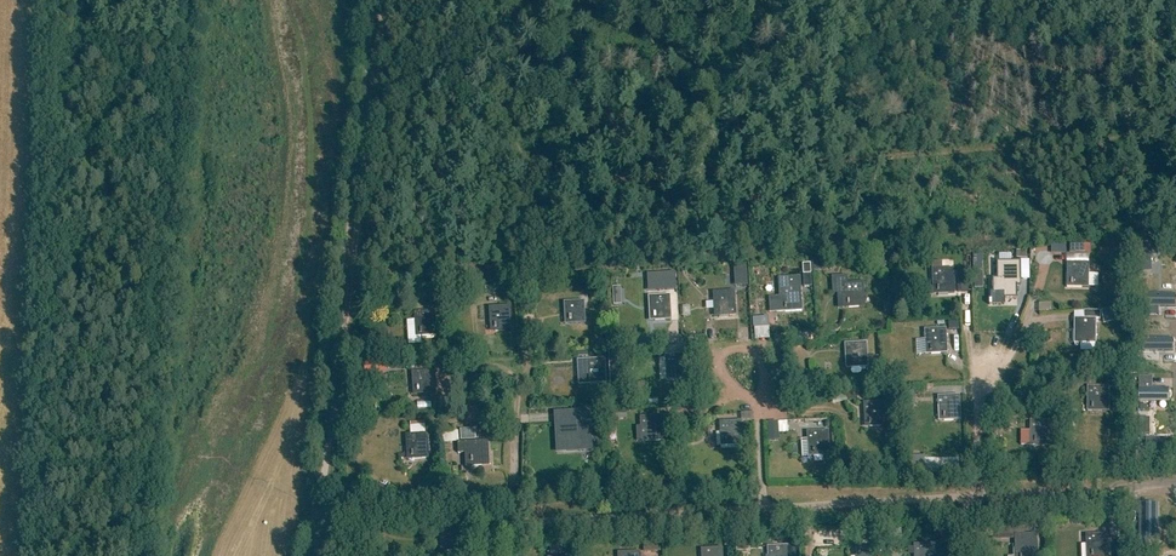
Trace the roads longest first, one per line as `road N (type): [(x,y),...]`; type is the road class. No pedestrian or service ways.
road 1 (track): [(524,0),(510,109),(515,143),(530,167),(567,179),(1175,134)]
road 2 (track): [(335,398),(384,0)]
road 3 (unclassified): [(314,555),(335,398)]
road 4 (track): [(489,555),(489,520),(511,485),(509,425)]
road 5 (track): [(978,495),(981,360)]

